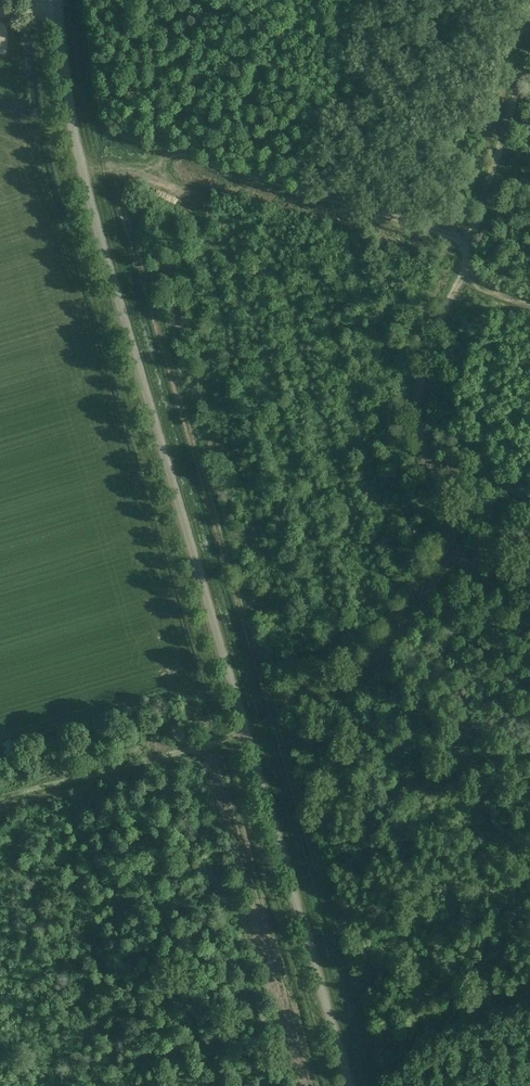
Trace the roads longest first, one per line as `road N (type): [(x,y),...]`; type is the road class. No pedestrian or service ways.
road 1 (unclassified): [(349,1085),(91,206),(57,0)]
road 2 (track): [(529,612),(456,544),(425,463),(432,365),(470,267),(529,57)]
road 3 (track): [(456,544),(390,647),(368,665),(296,694),(271,720),(0,796)]
road 4 (track): [(470,267),(116,167),(85,173)]

